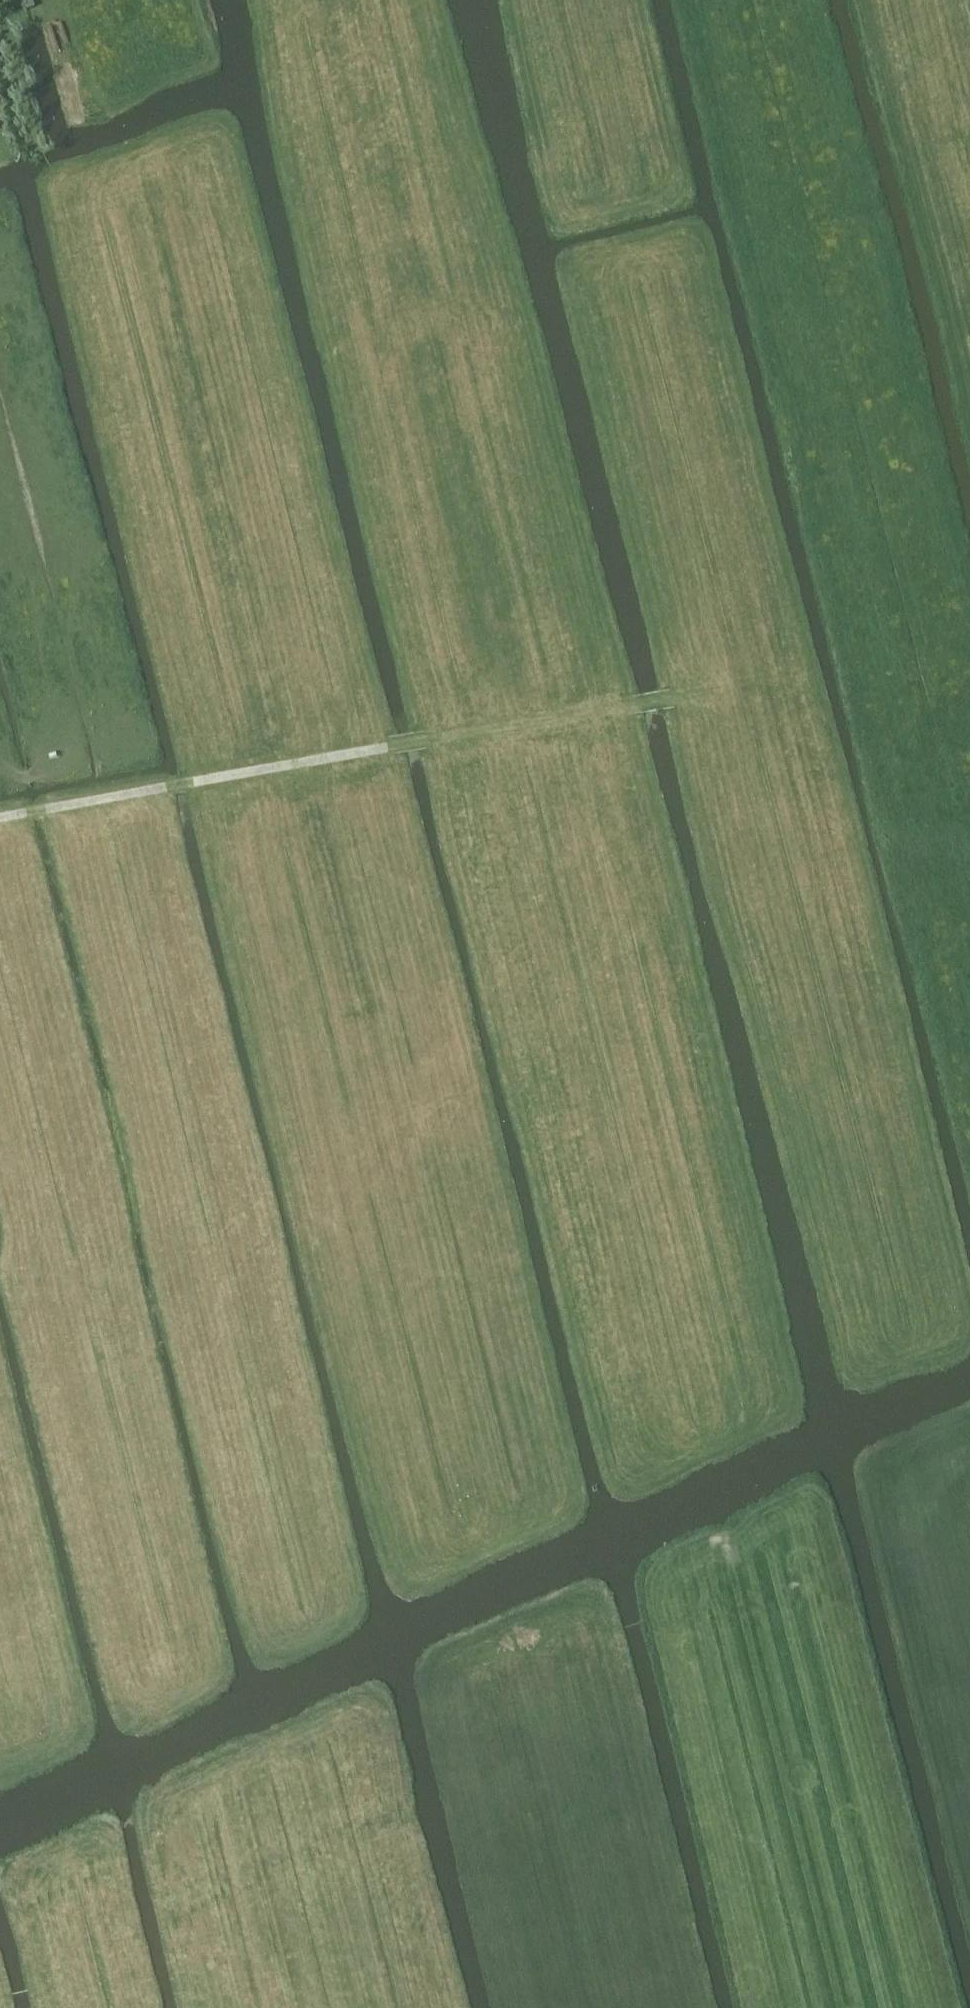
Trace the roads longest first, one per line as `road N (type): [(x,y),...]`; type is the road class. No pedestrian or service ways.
road 1 (track): [(672,700),(0,819)]

